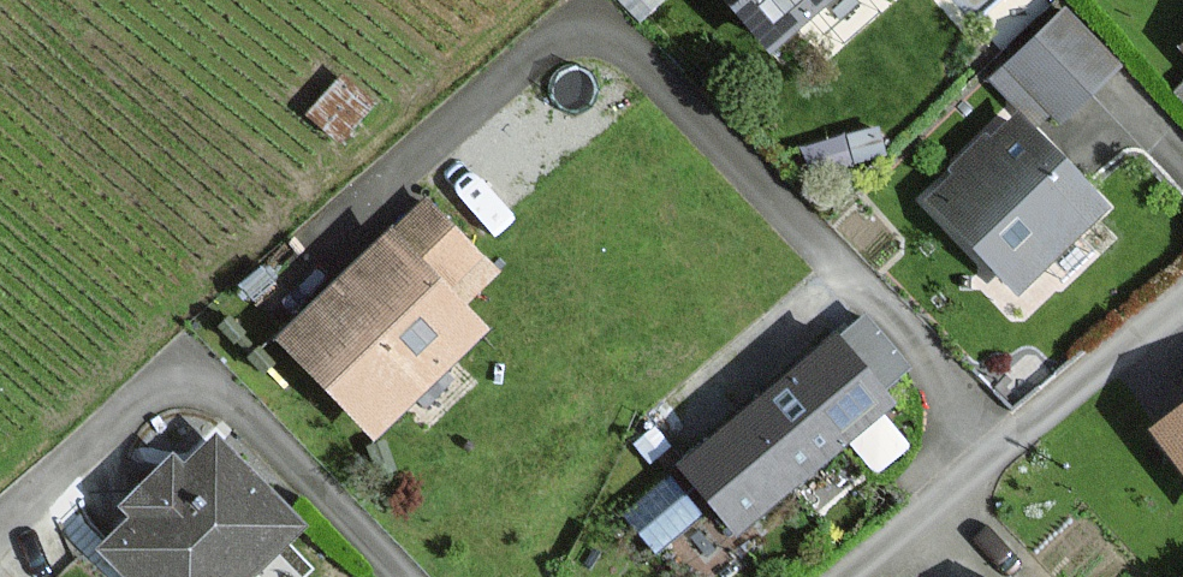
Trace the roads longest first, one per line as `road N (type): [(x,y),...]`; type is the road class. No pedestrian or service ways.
road 1 (residential): [(1182,298),(853,576)]
road 2 (residential): [(200,351),(406,576)]
road 3 (residential): [(0,524),(200,351)]

